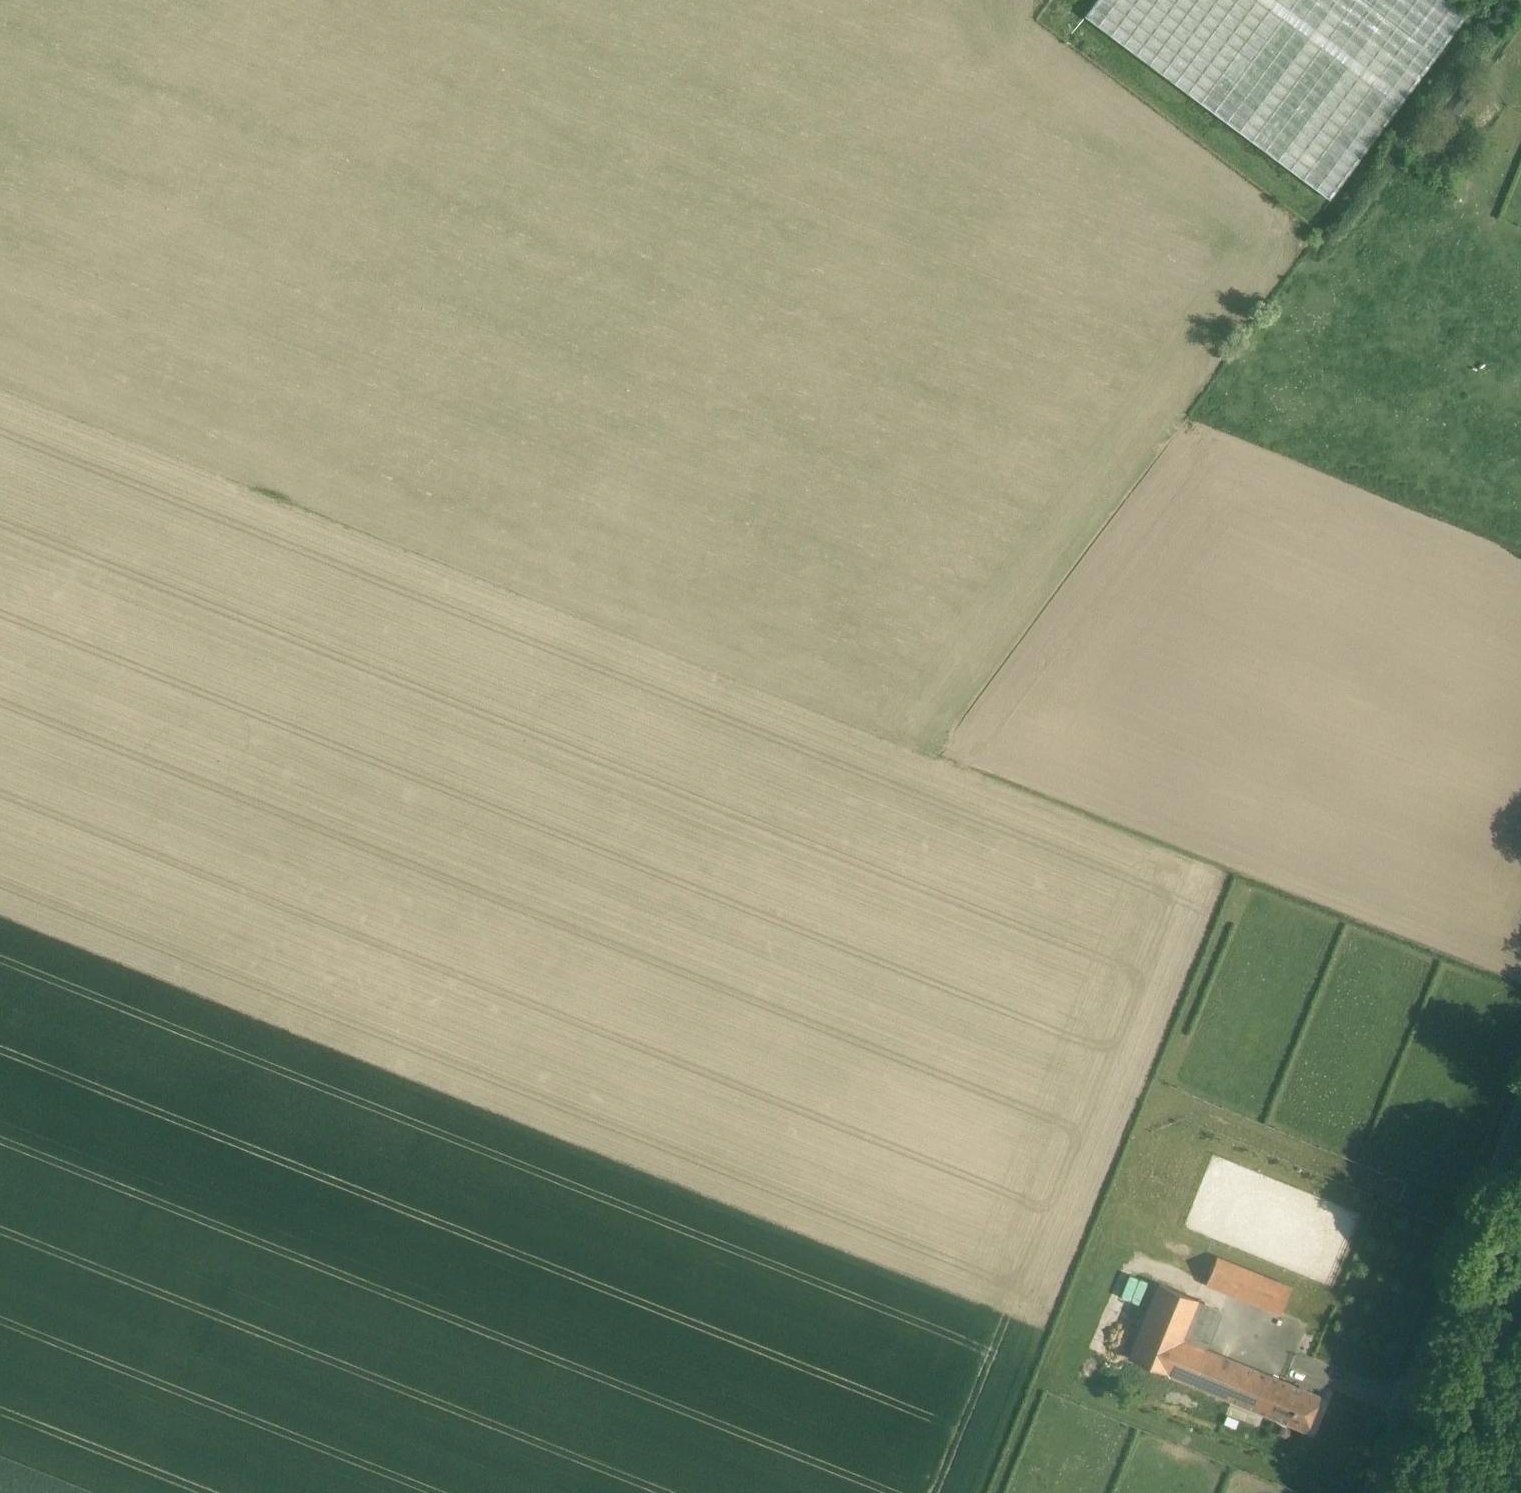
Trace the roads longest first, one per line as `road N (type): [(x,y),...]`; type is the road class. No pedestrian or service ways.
road 1 (unclassified): [(1520,1110),(1367,1492)]

